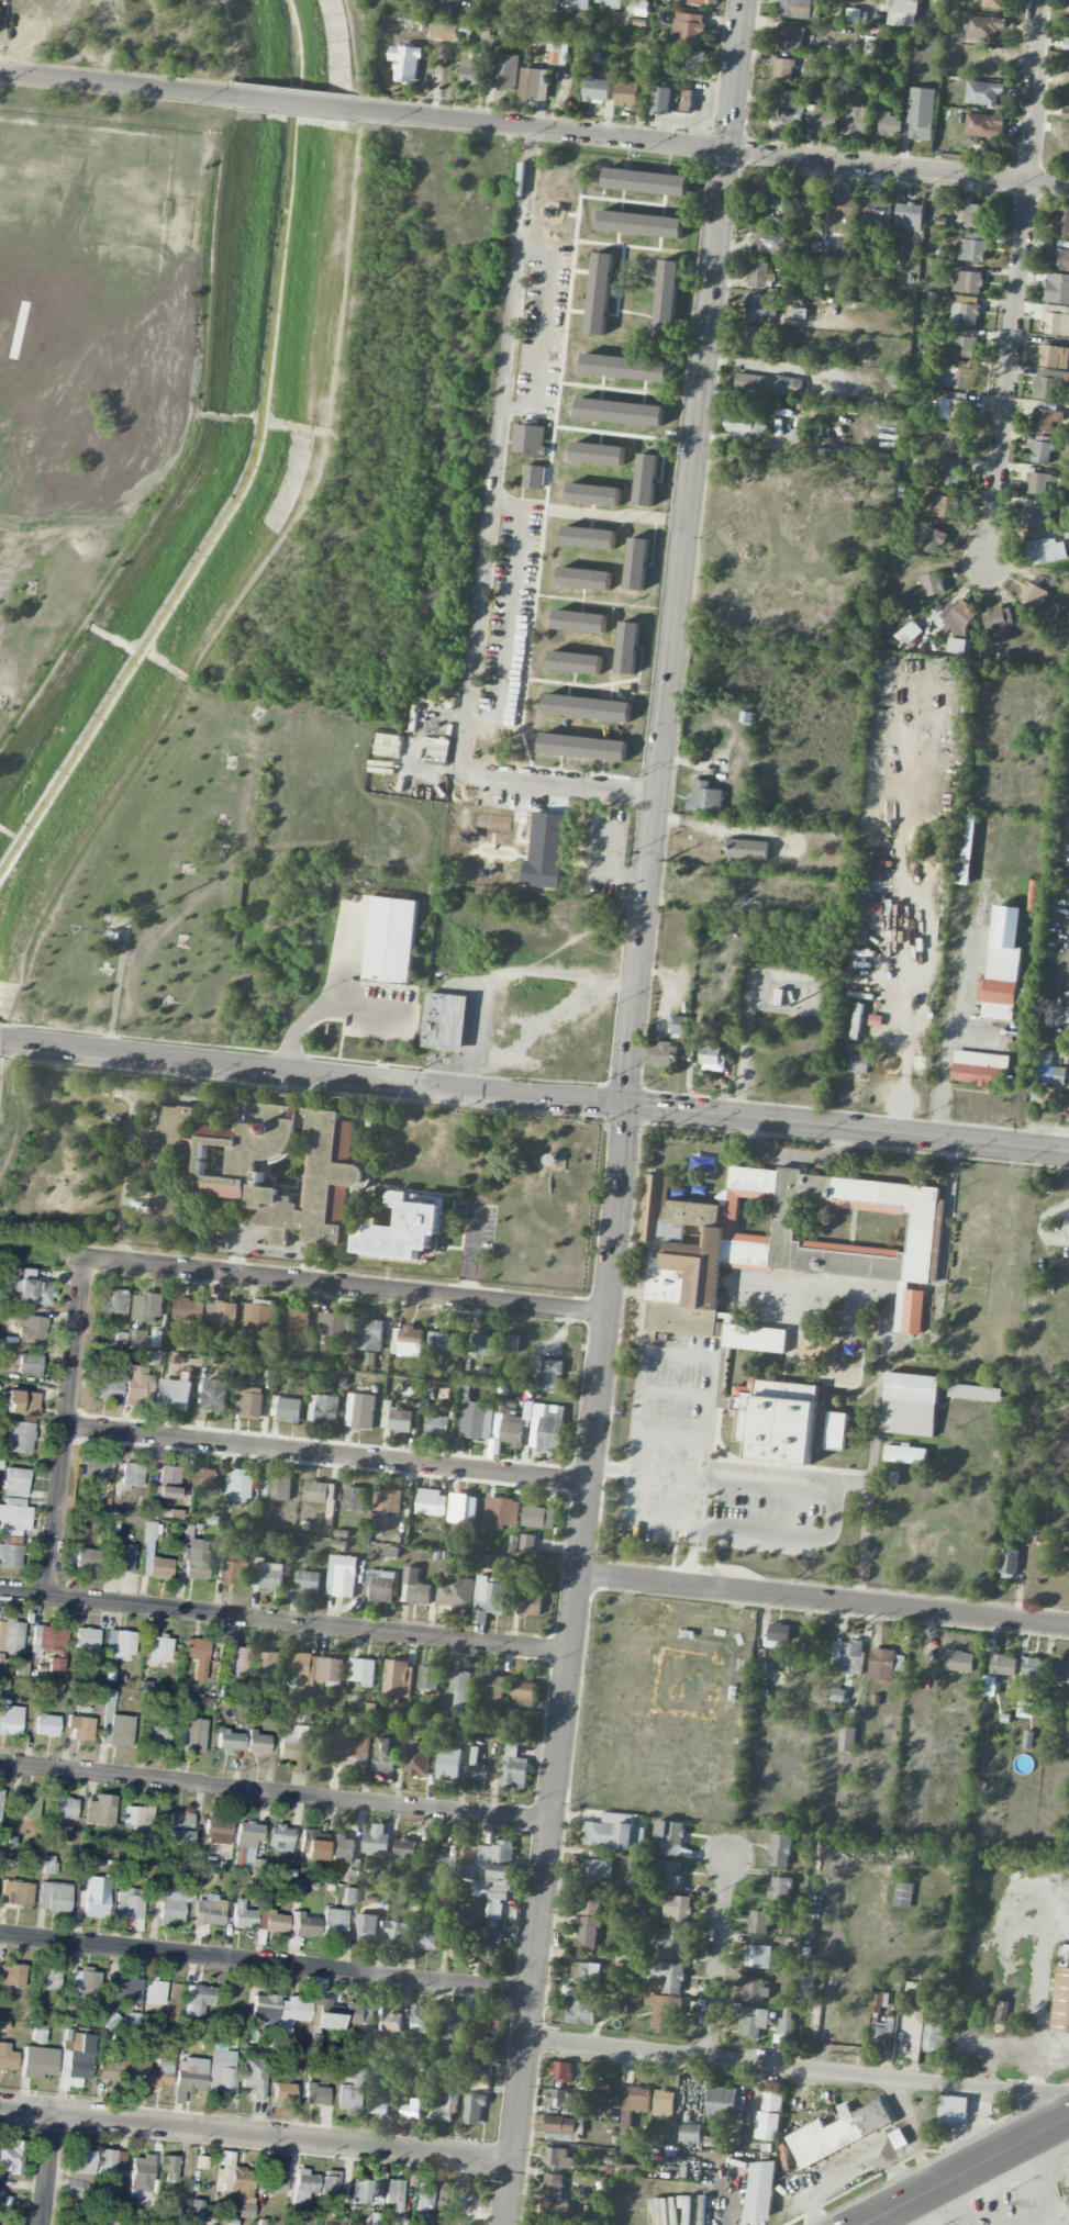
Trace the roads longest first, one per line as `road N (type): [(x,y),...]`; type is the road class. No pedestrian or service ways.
road 1 (secondary): [(626,1104),(510,2224)]
road 2 (secondary): [(1068,1151),(3,1041)]
road 3 (secondary): [(626,1104),(726,148)]
road 4 (residential): [(349,108),(1068,186)]
road 5 (residential): [(572,1652),(0,1592)]
road 6 (residential): [(987,562),(1036,116),(1039,0)]
road 7 (residential): [(554,1822),(0,1764)]
road 8 (residential): [(608,1311),(68,1255)]
road 9 (residential): [(1068,2098),(530,2038)]
road 10 (residential): [(534,1992),(0,1935)]
road 11 (residential): [(590,1484),(68,1428)]
road 12 (residential): [(516,2162),(0,2110)]
road 13 (residential): [(1068,1626),(581,1573)]
road 14 (residential): [(86,1257),(51,1597)]
road 15 (residential): [(0,72),(240,97)]
road 16 (primary): [(1068,2121),(868,2224)]
road 17 (residential): [(730,1853),(709,2058)]
road 18 (secondary): [(726,148),(743,0)]

